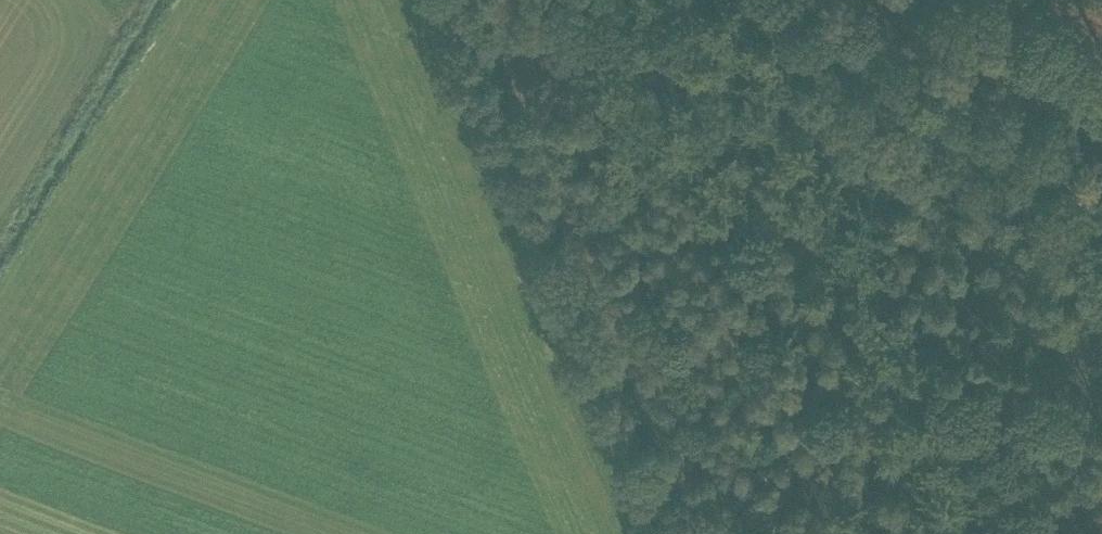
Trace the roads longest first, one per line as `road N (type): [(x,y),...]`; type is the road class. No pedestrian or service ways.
road 1 (track): [(486,0),(701,533)]
road 2 (track): [(1101,103),(978,36)]

